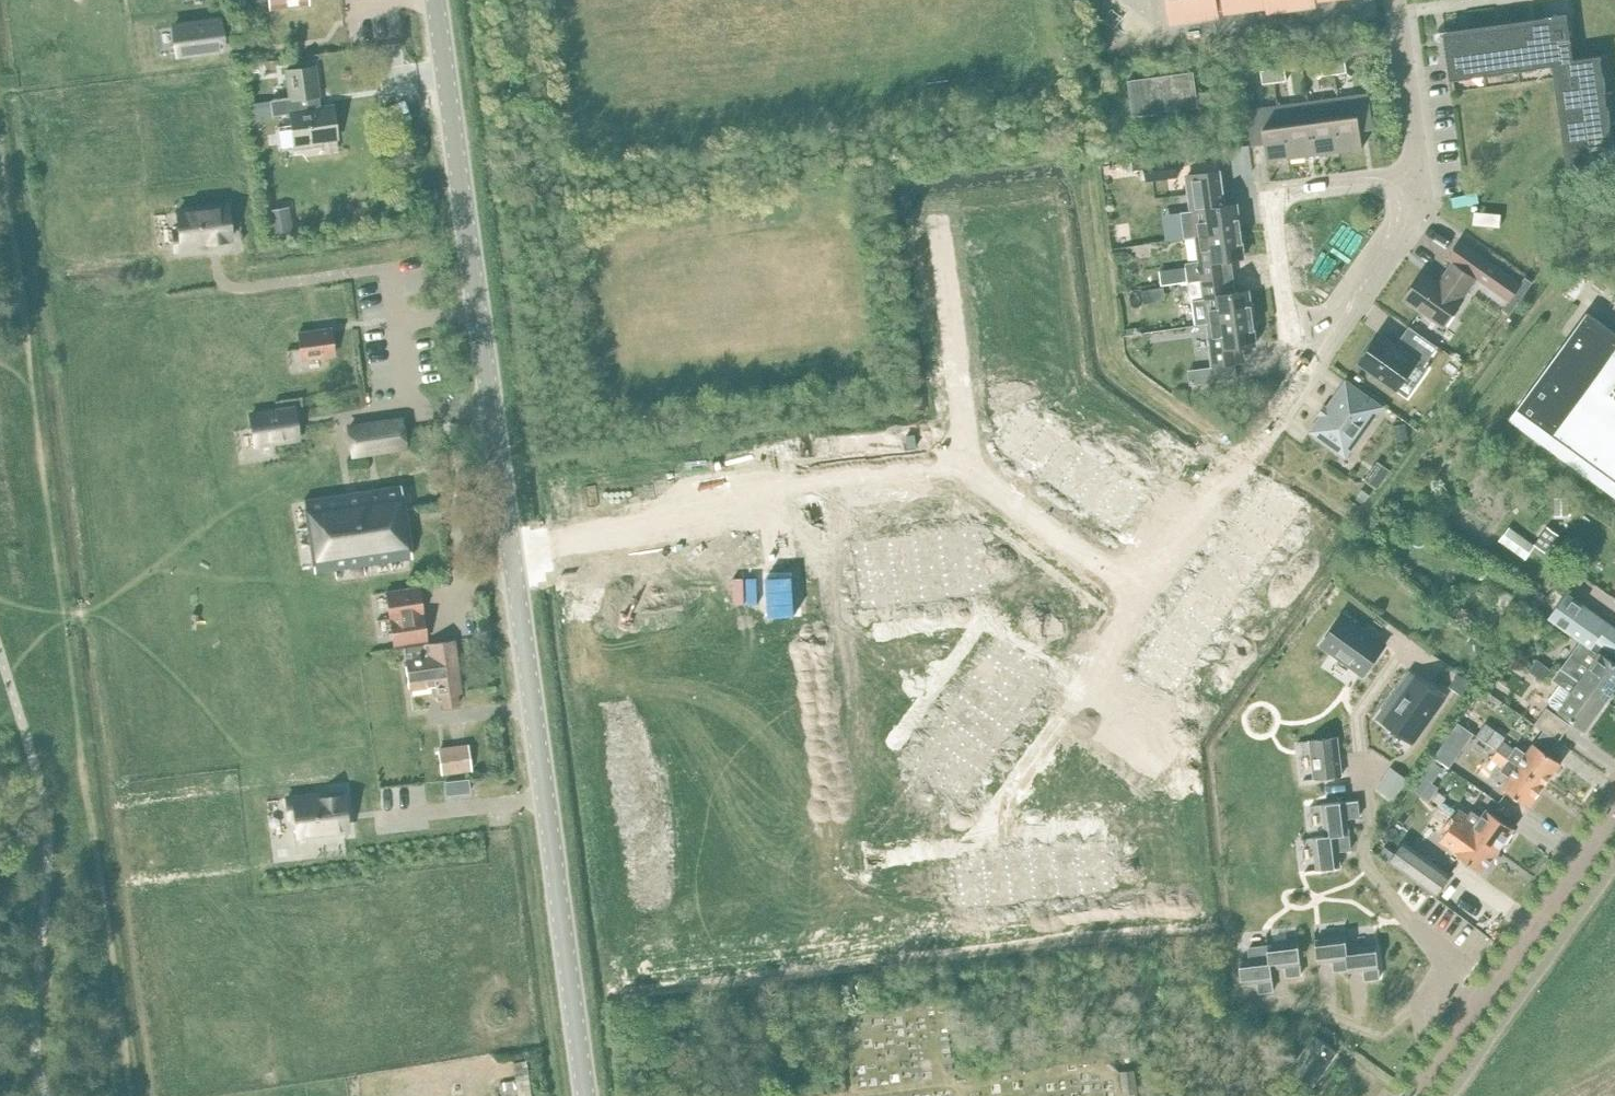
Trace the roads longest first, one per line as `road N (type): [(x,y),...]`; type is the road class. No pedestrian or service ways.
road 1 (tertiary): [(584,1095),(433,0)]
road 2 (residential): [(1614,811),(1410,1095)]
road 3 (residential): [(1319,342),(1287,318),(1274,202),(1286,191),(1419,173)]
road 4 (residential): [(1319,342),(1417,197),(1419,173)]
road 5 (residential): [(1419,173),(1400,0)]

